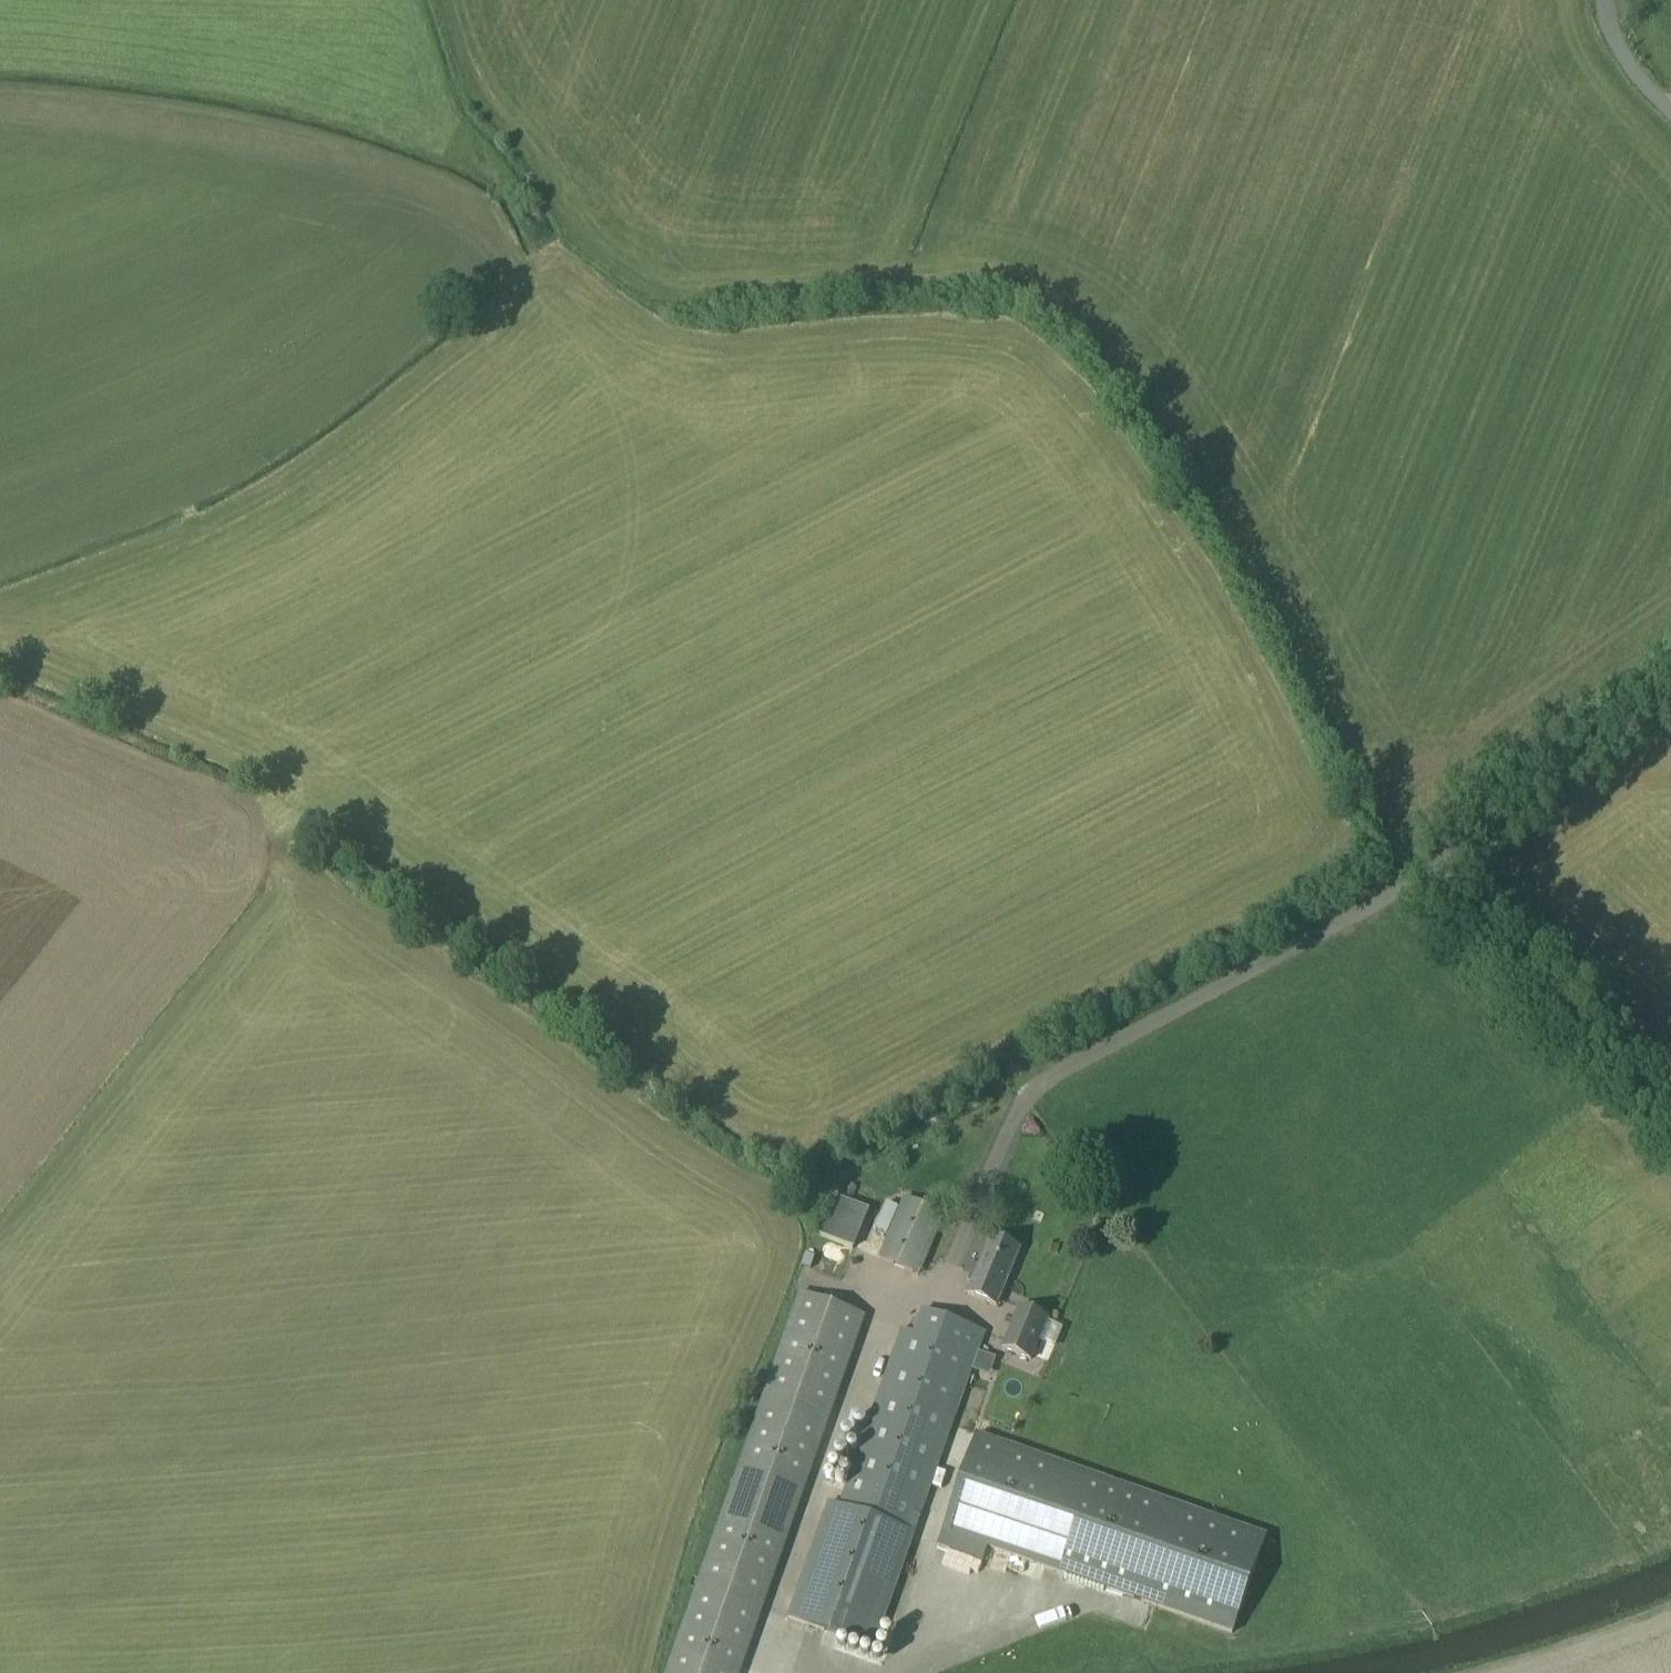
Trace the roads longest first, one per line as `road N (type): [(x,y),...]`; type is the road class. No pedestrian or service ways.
road 1 (unclassified): [(1670,1121),(1470,932),(1437,884),(1444,857),(1670,694)]
road 2 (unclassified): [(1670,113),(1607,26),(1604,0)]

